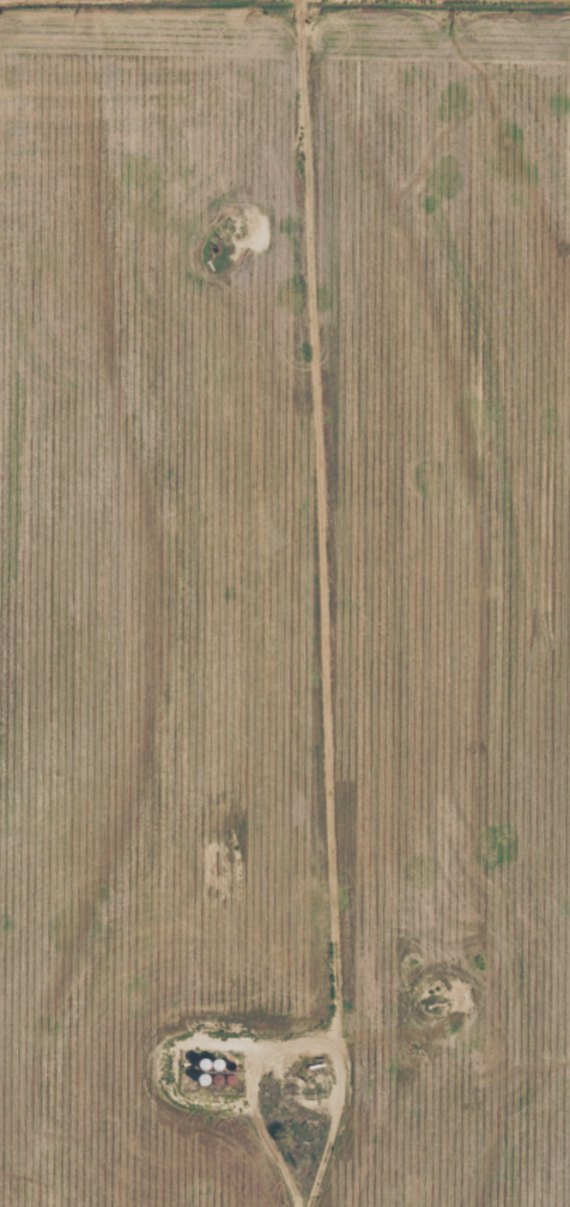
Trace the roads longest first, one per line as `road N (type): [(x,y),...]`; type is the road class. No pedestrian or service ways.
road 1 (residential): [(306,1206),(344,989),(315,0)]
road 2 (residential): [(569,479),(331,527)]
road 3 (residential): [(334,1043),(569,1088)]

